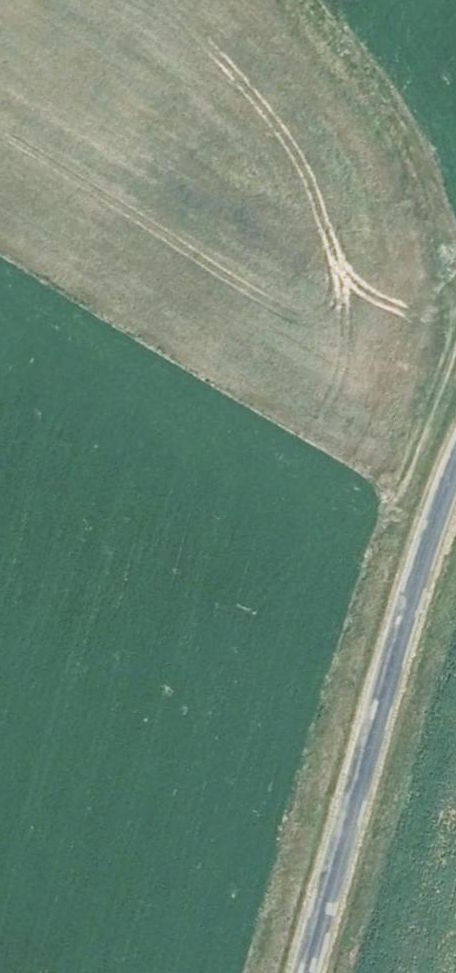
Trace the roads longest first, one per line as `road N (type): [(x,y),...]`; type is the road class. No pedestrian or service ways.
road 1 (track): [(455,336),(312,763),(256,972)]
road 2 (tertiary): [(304,972),(455,465)]
road 3 (track): [(302,0),(387,106),(440,201),(455,266)]

